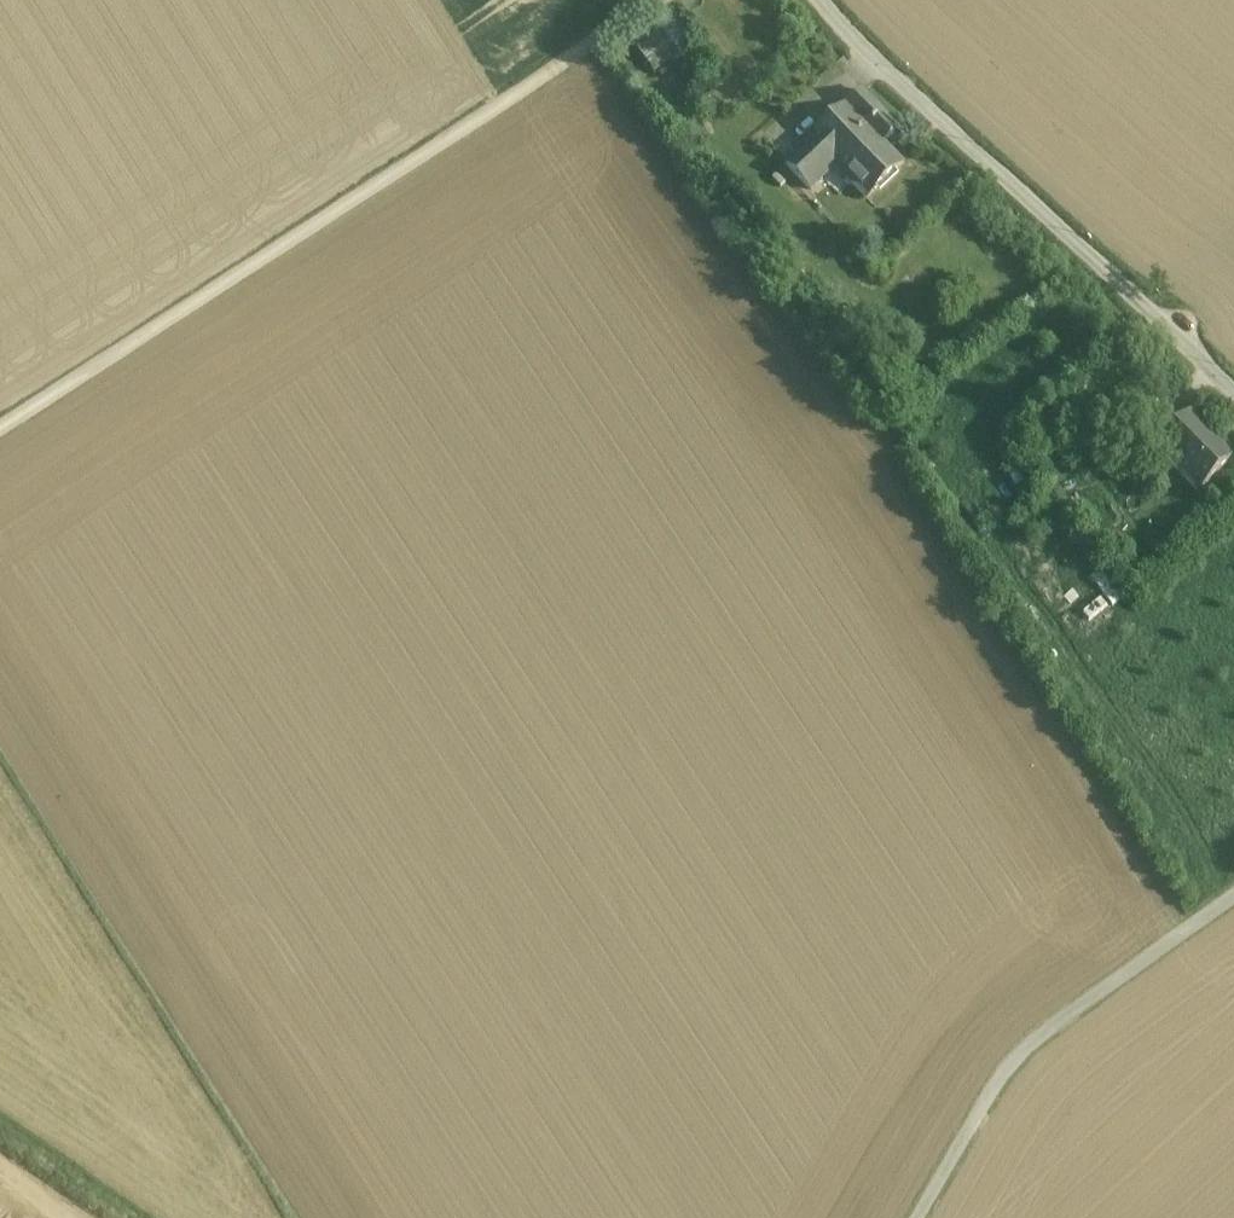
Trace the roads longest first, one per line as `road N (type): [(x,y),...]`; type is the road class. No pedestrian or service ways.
road 1 (unclassified): [(642,0),(0,423)]
road 2 (unclassified): [(836,0),(1233,389)]
road 3 (unclassified): [(1233,906),(1012,1075),(927,1217)]

